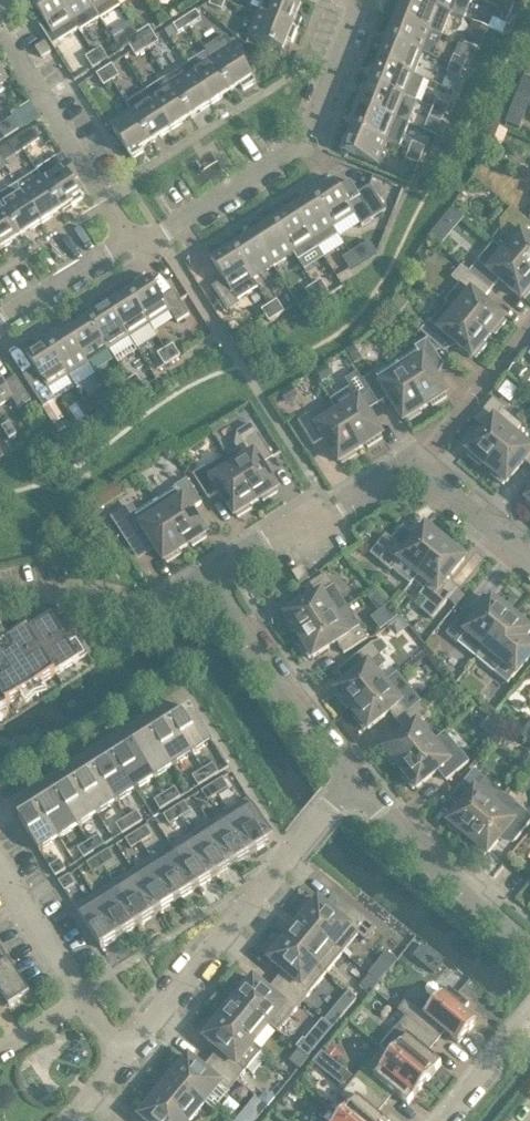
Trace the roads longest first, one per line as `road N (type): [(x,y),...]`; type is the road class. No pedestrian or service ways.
road 1 (residential): [(124,1050),(352,781)]
road 2 (residential): [(141,249),(301,142),(354,0)]
road 3 (residential): [(141,249),(0,24)]
road 4 (residential): [(352,781),(284,696),(207,573)]
road 5 (residential): [(529,944),(401,838),(352,781)]
road 6 (residential): [(207,573),(412,469)]
road 7 (residential): [(0,602),(70,589),(160,603),(207,573)]
road 8 (residential): [(412,469),(529,324)]
road 9 (residential): [(0,867),(81,1005)]
road 10 (residential): [(141,249),(0,316)]
road 11 (residential): [(412,469),(429,474),(529,562)]
road 12 (residential): [(529,1012),(441,1120)]

